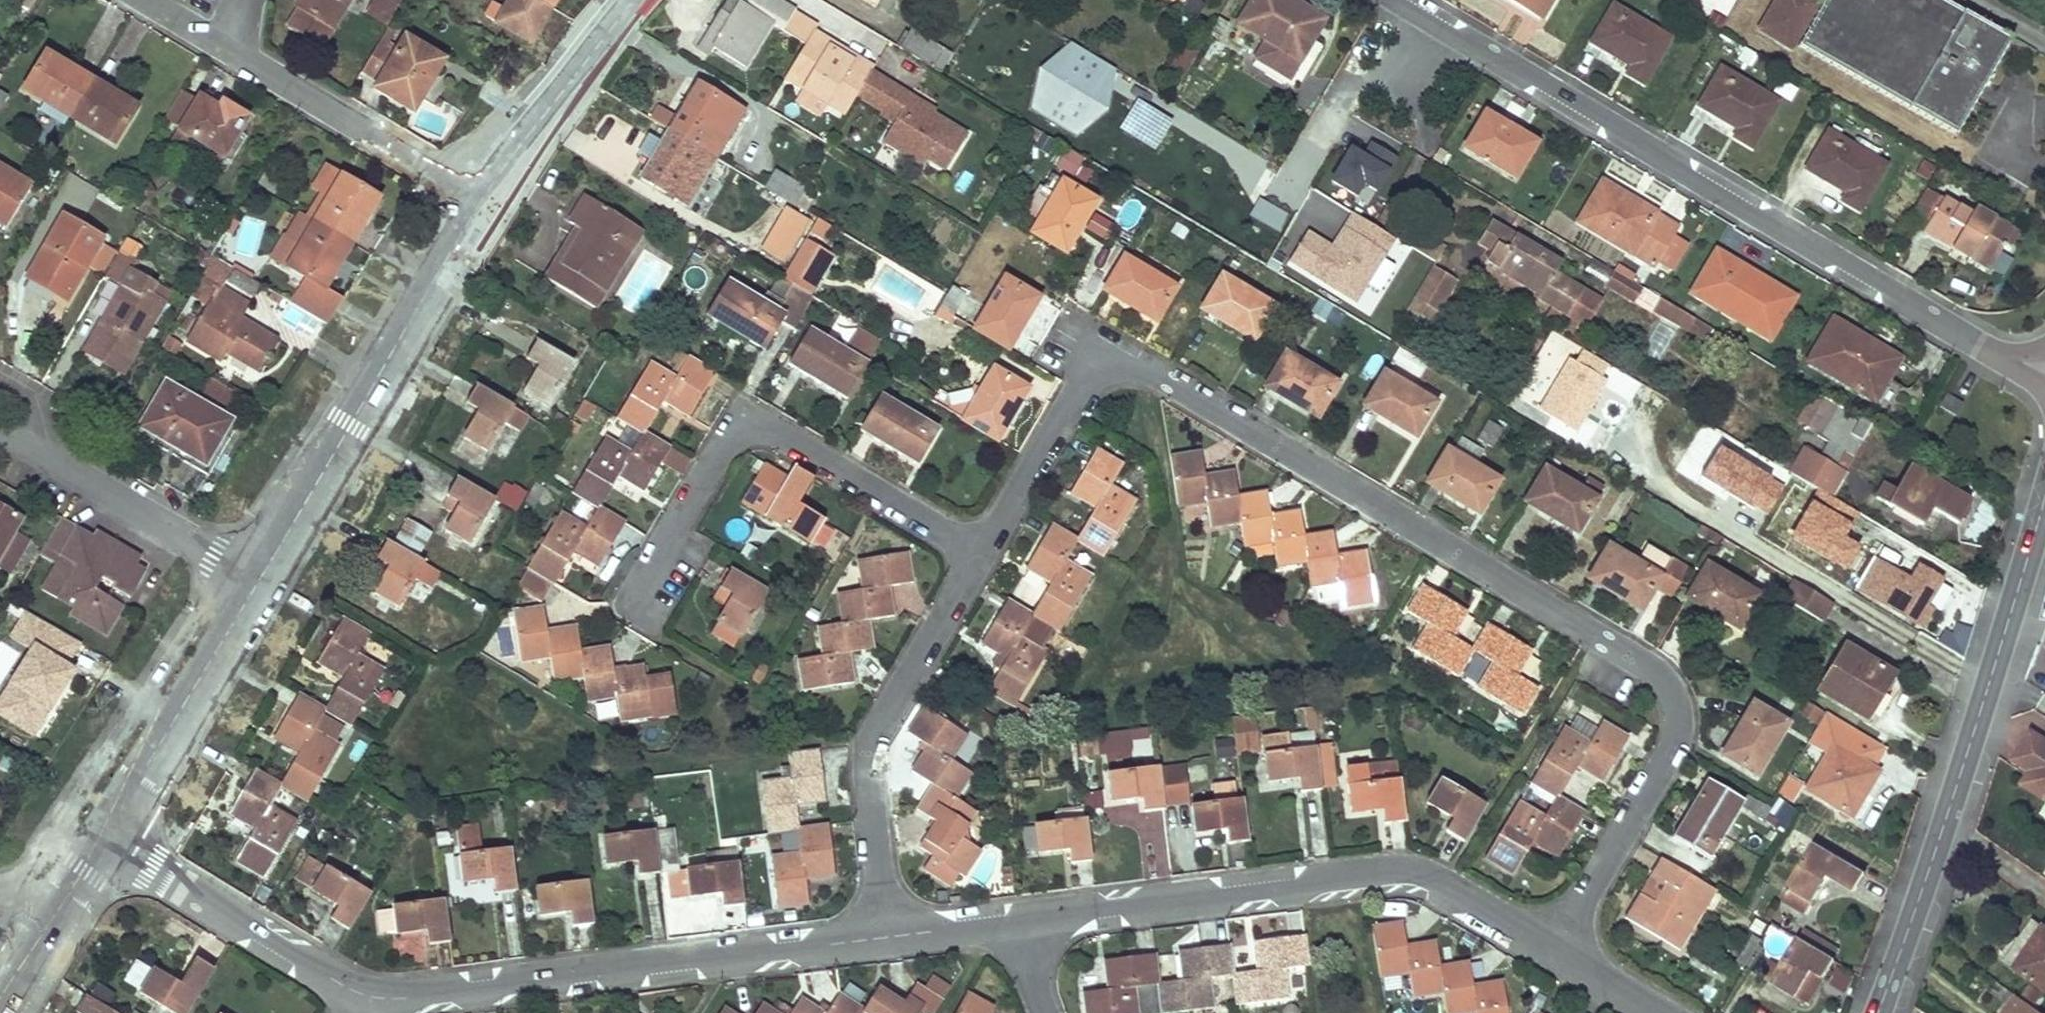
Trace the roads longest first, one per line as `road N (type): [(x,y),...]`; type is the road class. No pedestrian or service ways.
road 1 (residential): [(1559,944),(1675,729),(1677,700),(1658,670),(1146,361),(1096,358),(985,554)]
road 2 (residential): [(1401,0),(1980,345),(2044,368)]
road 3 (residential): [(1022,923),(1402,876),(1438,885),(1559,944)]
road 4 (tertiary): [(1879,1012),(2044,493)]
road 5 (residential): [(374,998),(886,939)]
road 6 (residential): [(641,607),(745,422),(772,429),(985,554)]
road 7 (tertiary): [(259,580),(485,196)]
road 8 (residential): [(985,554),(873,742),(886,939)]
road 9 (residential): [(103,840),(374,998)]
road 10 (tertiary): [(103,840),(259,580)]
road 11 (residential): [(223,45),(485,196)]
road 12 (residential): [(0,438),(259,580)]
road 13 (tertiary): [(485,196),(635,0)]
road 14 (residential): [(886,939),(1022,923)]
road 15 (residential): [(1559,944),(1660,1012)]

